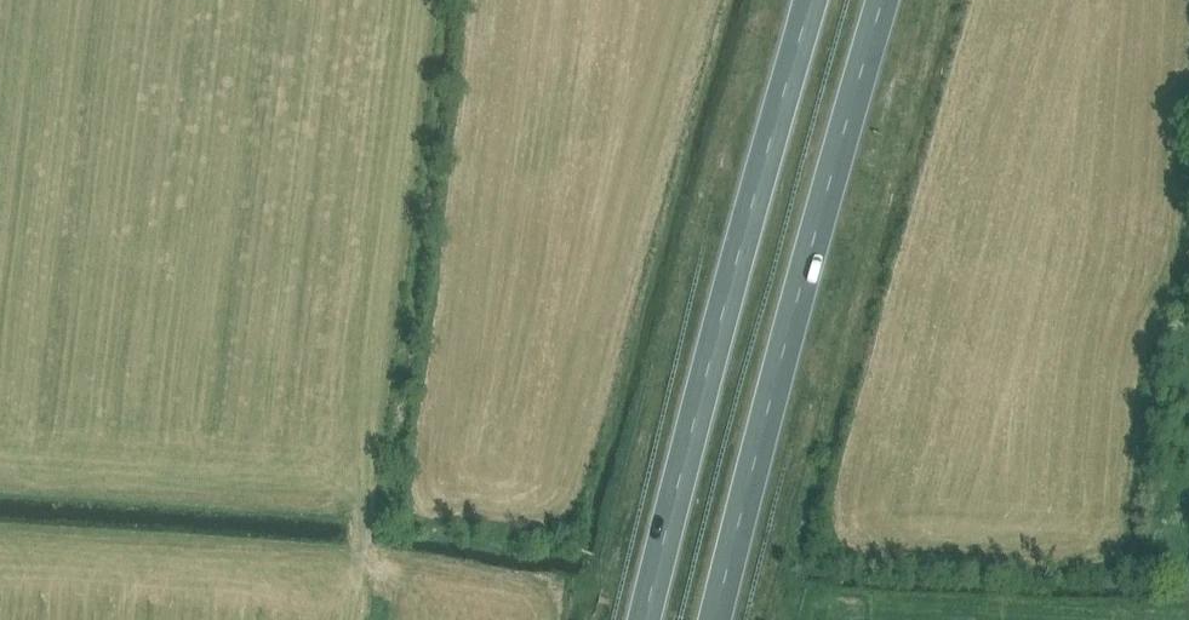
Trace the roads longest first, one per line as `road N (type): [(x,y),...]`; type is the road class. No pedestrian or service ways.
road 1 (trunk): [(716,619),(884,0)]
road 2 (trunk): [(811,0),(645,619)]

